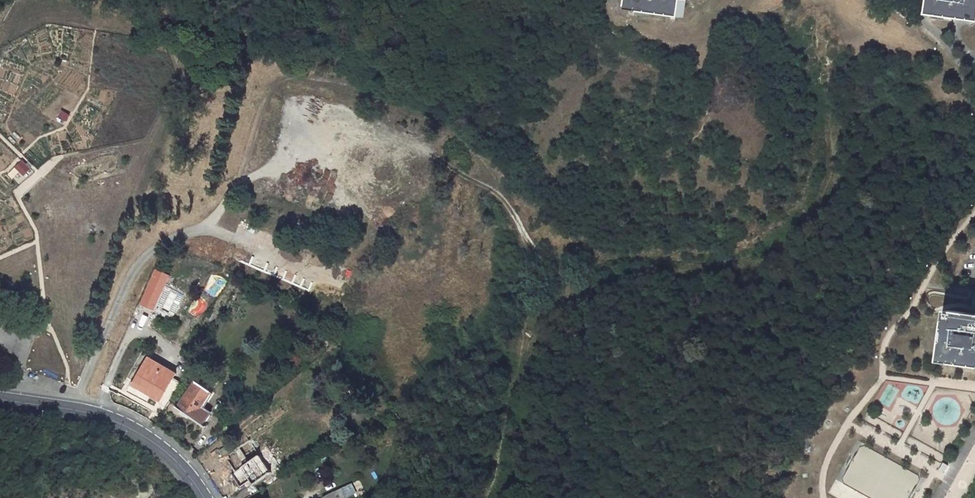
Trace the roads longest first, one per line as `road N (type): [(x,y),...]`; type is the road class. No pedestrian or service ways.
road 1 (unclassified): [(74,408),(134,270),(157,246),(215,230),(334,278)]
road 2 (tertiary): [(74,408),(146,437),(172,455),(205,497)]

